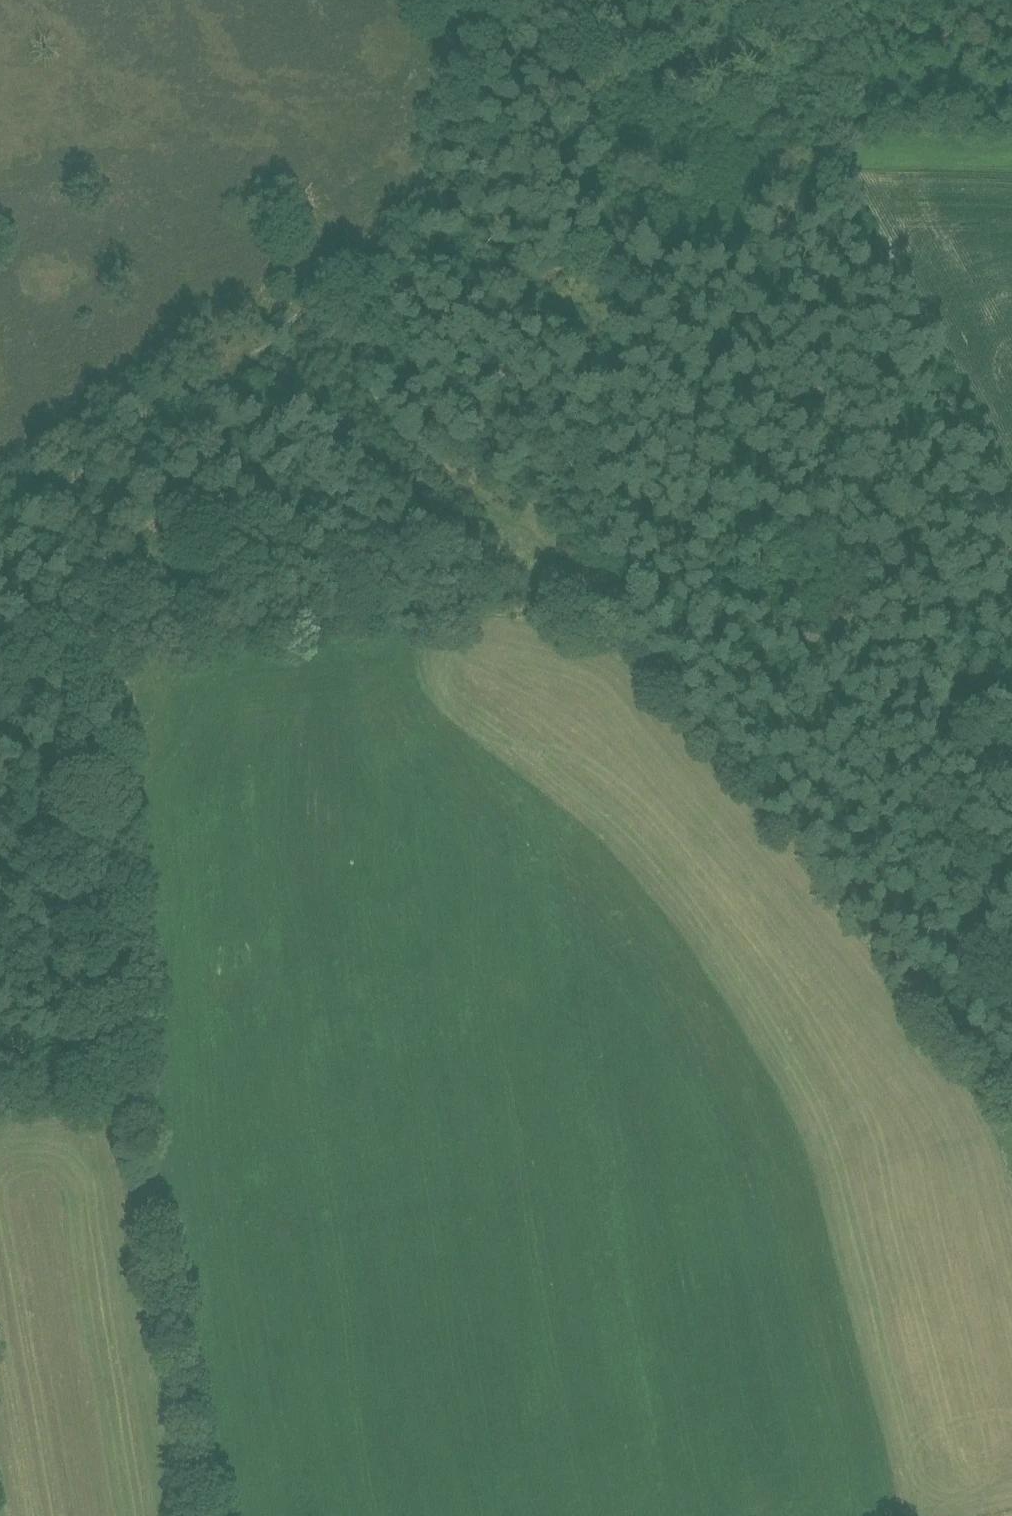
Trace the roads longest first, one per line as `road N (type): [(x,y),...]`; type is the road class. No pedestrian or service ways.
road 1 (track): [(481,0),(427,171),(356,256),(250,359),(188,451),(110,538)]

